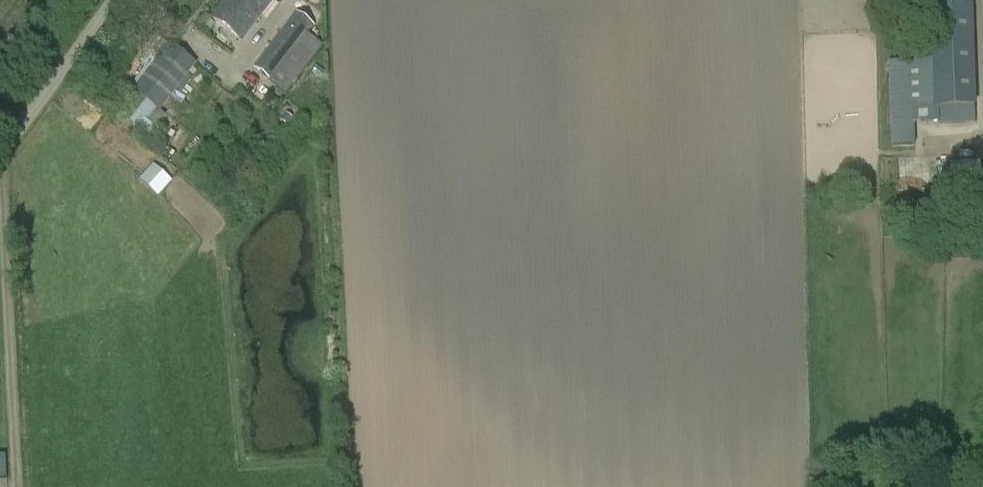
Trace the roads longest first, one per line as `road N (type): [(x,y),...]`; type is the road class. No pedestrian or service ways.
road 1 (unclassified): [(0,147),(110,0)]

